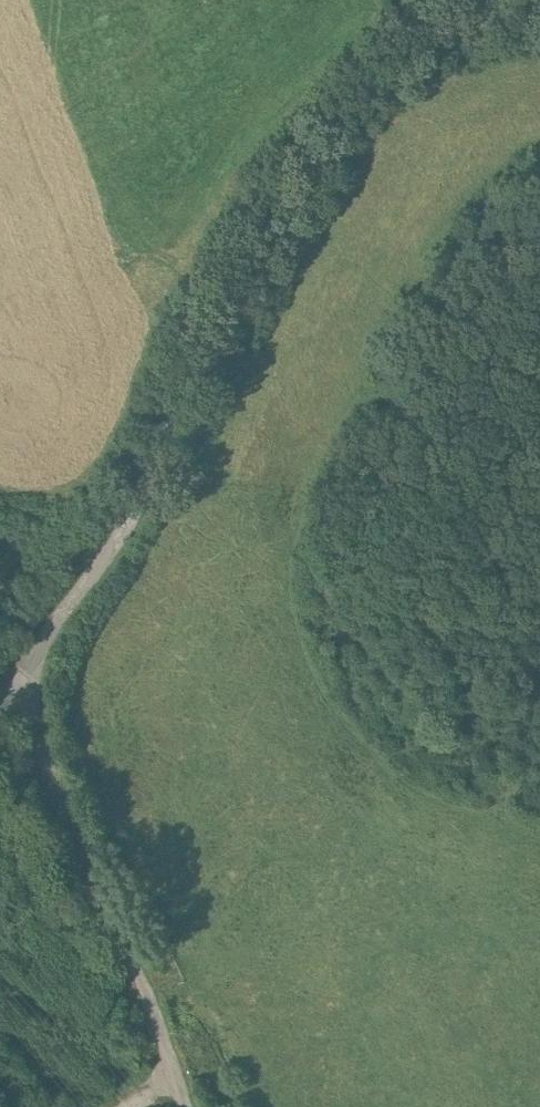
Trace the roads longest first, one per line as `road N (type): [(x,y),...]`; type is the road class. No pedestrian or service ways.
road 1 (track): [(23,677),(160,1009),(182,1085)]

